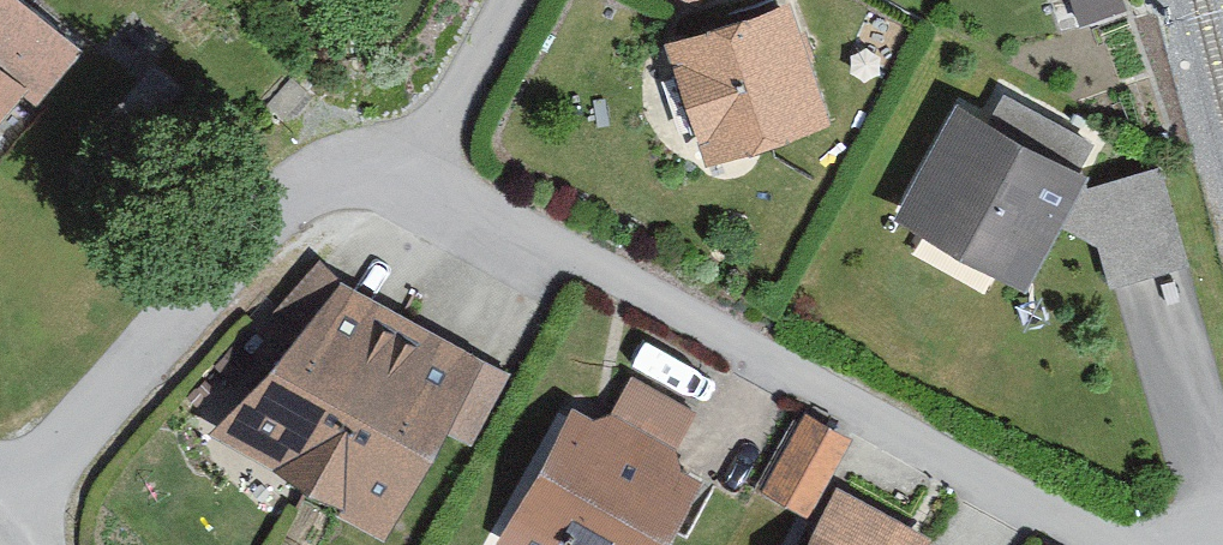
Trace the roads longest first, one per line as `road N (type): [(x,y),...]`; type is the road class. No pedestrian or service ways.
road 1 (residential): [(405,186),(1106,544)]
road 2 (residential): [(0,515),(208,282),(289,205),(348,182),(405,186)]
road 3 (residential): [(405,186),(505,0)]

